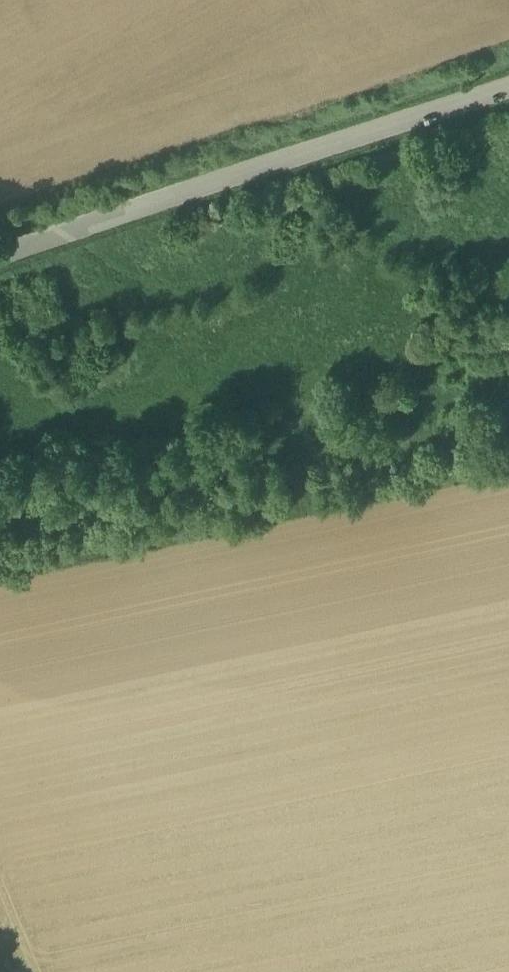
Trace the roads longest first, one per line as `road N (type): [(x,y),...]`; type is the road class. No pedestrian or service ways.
road 1 (unclassified): [(0,259),(508,86)]

